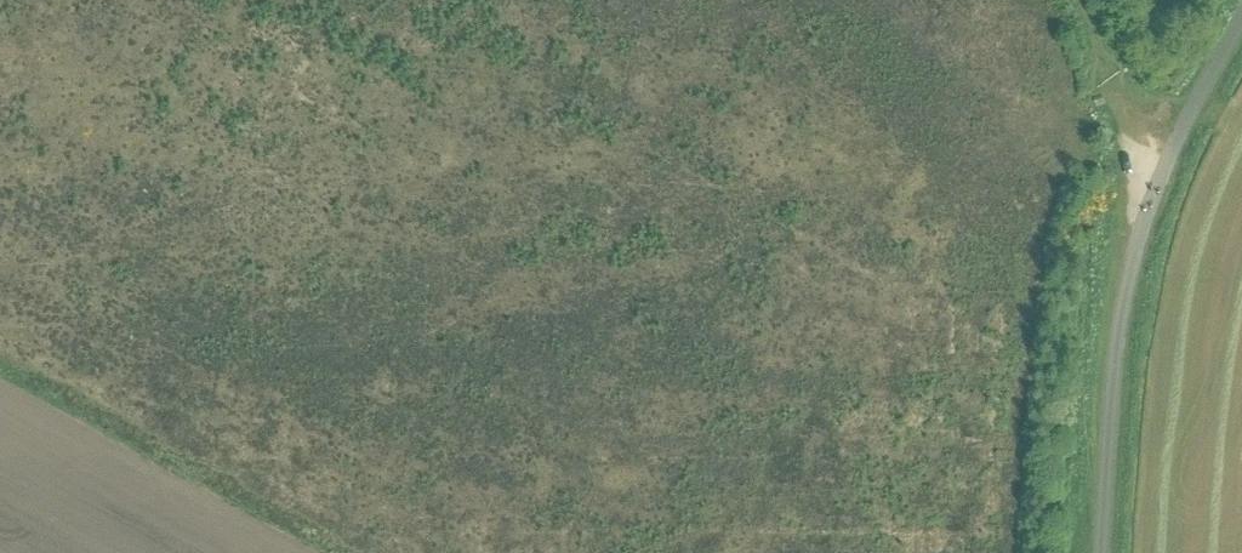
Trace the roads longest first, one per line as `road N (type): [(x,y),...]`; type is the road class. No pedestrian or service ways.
road 1 (unclassified): [(1102,552),(1130,274),(1163,175),(1241,23)]
road 2 (track): [(1080,0),(1122,104),(1163,175)]

